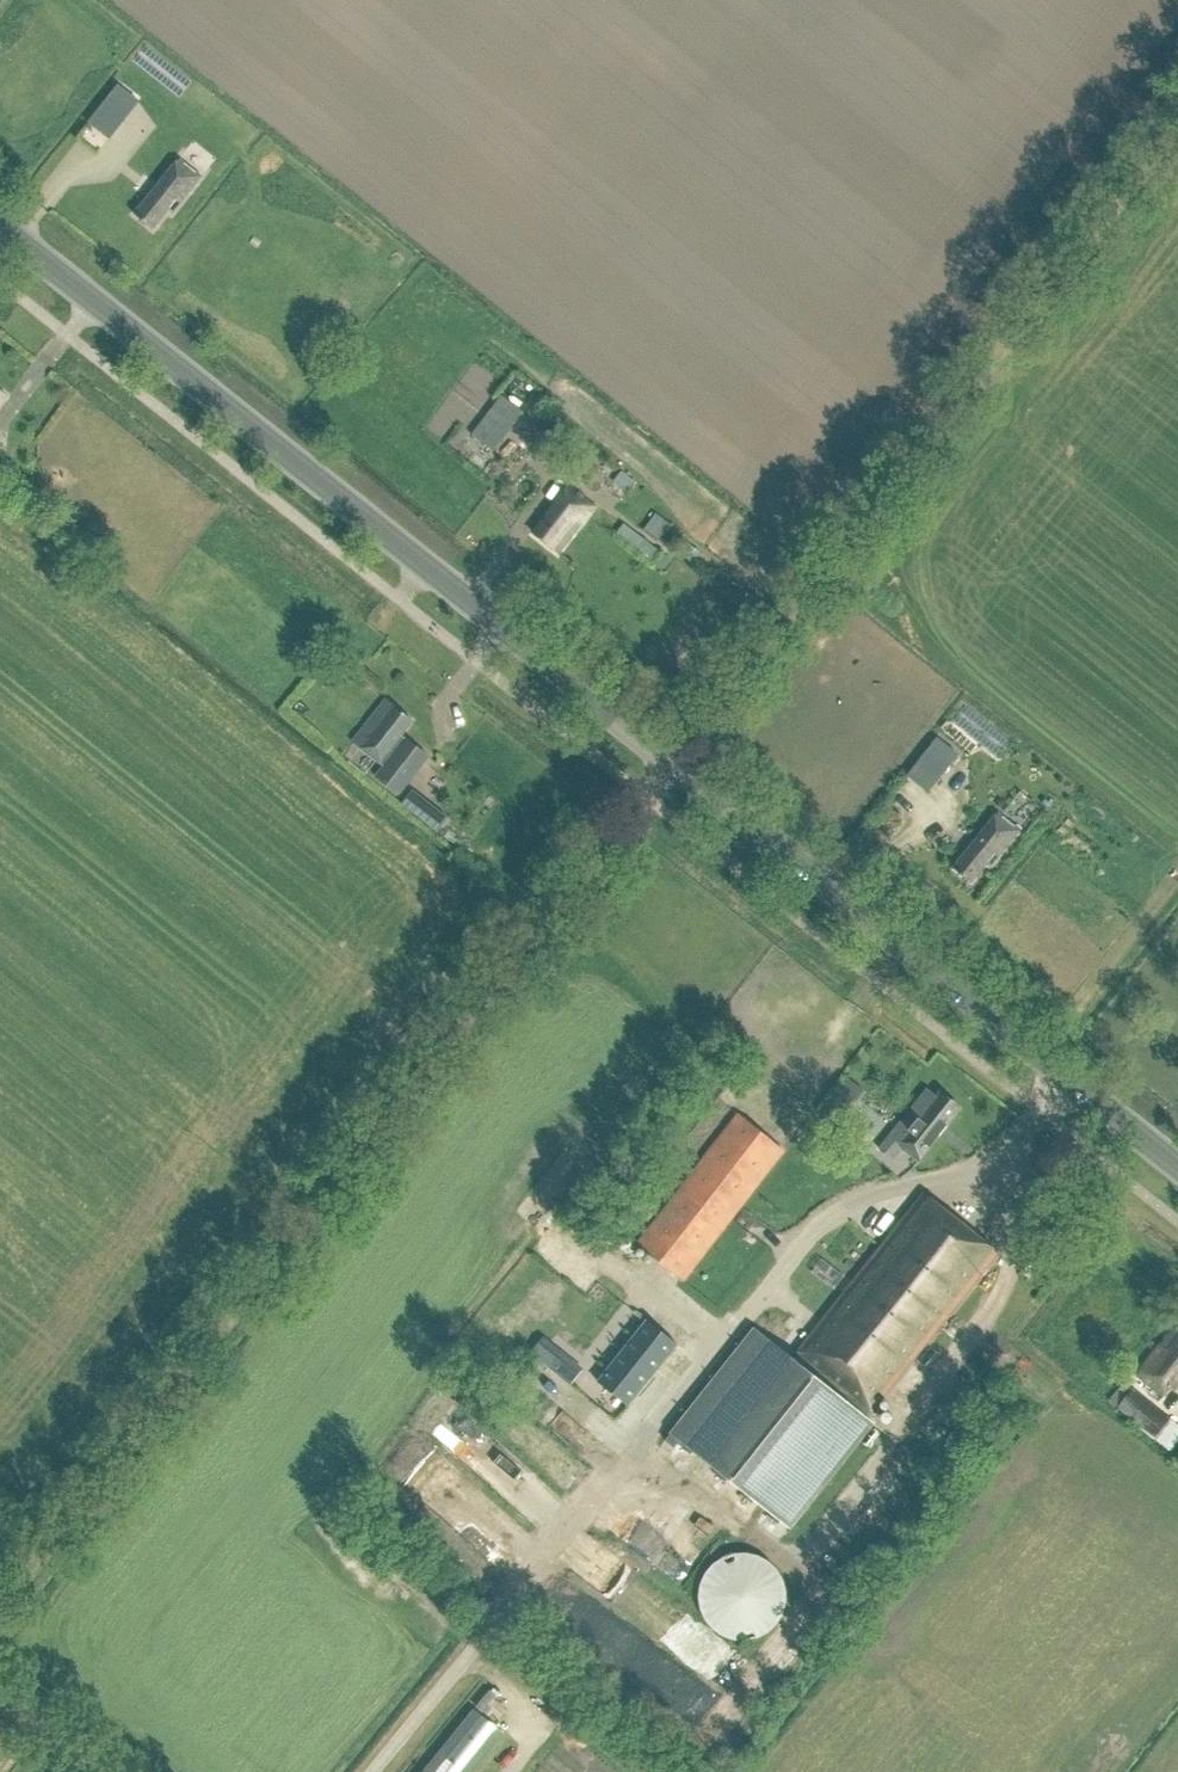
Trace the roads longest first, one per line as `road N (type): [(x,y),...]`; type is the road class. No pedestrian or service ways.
road 1 (track): [(1177,128),(0,1608)]
road 2 (primary): [(1177,1167),(0,226)]
road 3 (unclassified): [(95,1771),(0,1695)]

